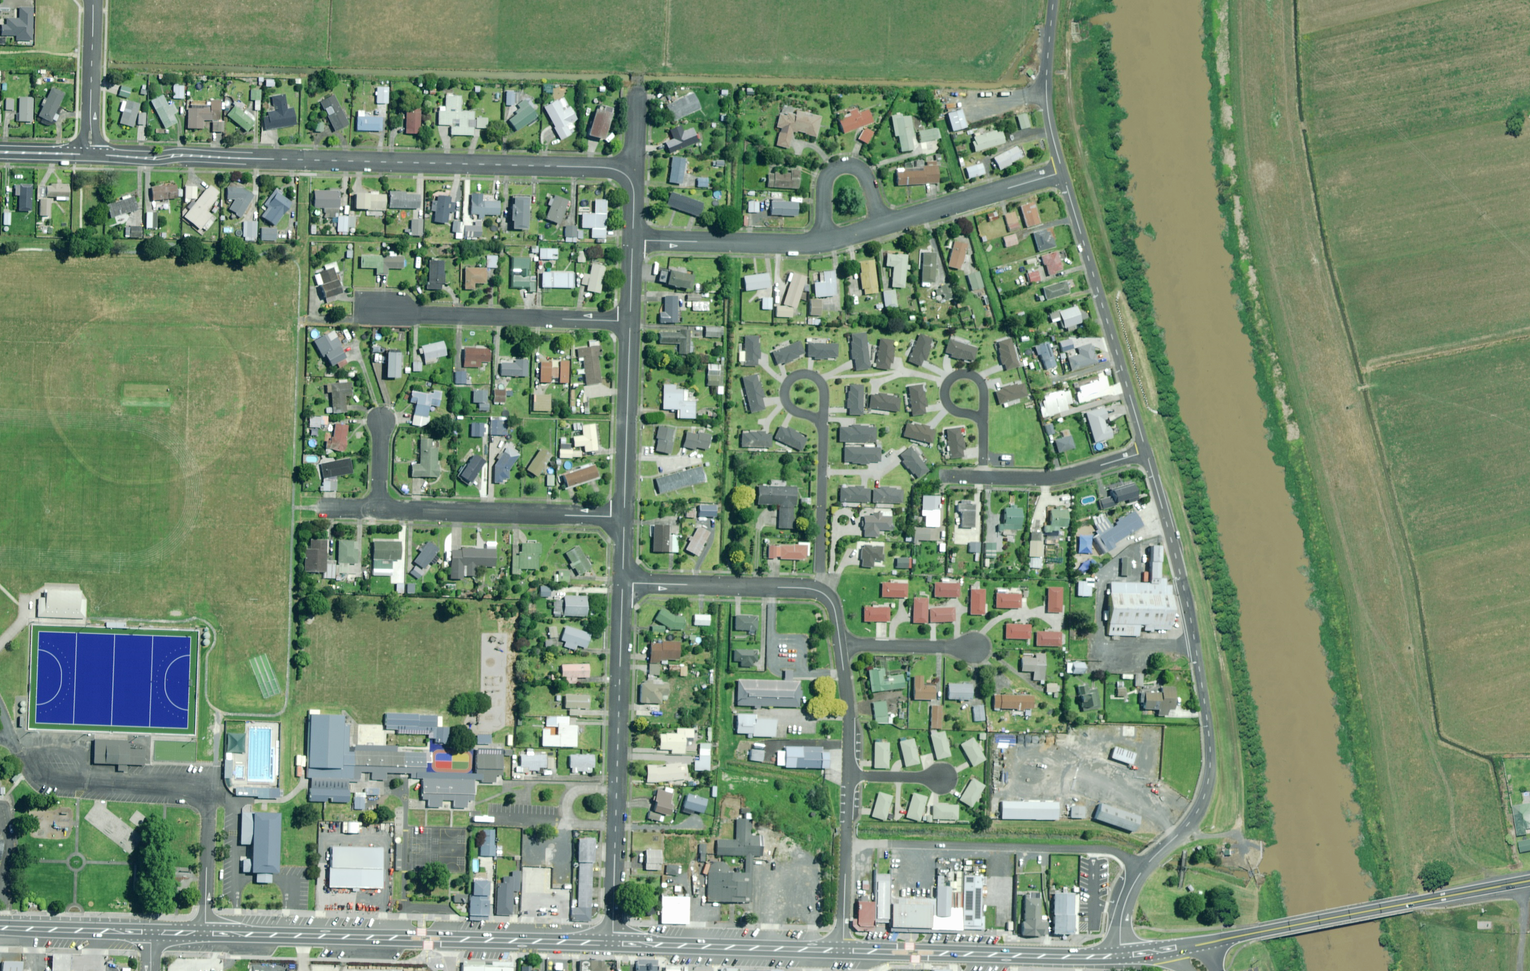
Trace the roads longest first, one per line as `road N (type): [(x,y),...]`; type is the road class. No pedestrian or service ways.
road 1 (unclassified): [(1122,953),(1125,901),(1142,869),(1199,811),(1211,766),(1205,698),(1146,452)]
road 2 (unclassified): [(91,156),(606,168),(626,176)]
road 3 (trunk): [(613,942),(152,932)]
road 4 (unclassified): [(613,942),(623,583)]
road 5 (trunk): [(1529,882),(1208,943)]
road 6 (unclassified): [(1146,452),(1063,172)]
road 7 (trunk): [(1122,953),(844,951)]
road 8 (residential): [(380,308),(630,321)]
road 9 (residential): [(379,509),(625,518)]
road 10 (trunk): [(844,951),(613,942)]
road 11 (unclassified): [(625,518),(630,321)]
road 12 (residential): [(623,583),(818,590)]
road 13 (residential): [(826,242),(634,240)]
road 14 (residential): [(1063,172),(882,227)]
road 15 (residential): [(826,242),(824,168),(840,155),(859,165),(882,227)]
road 16 (residential): [(849,775),(844,951)]
road 17 (unclassified): [(1063,172),(1048,102),(1053,0)]
road 18 (residential): [(984,478),(1067,477),(1146,452)]
road 19 (residential): [(824,428),(818,590)]
road 20 (residential): [(93,0),(91,156)]
road 21 (trunk): [(152,932),(0,928)]
road 22 (residential): [(982,639),(841,644)]
road 23 (residential): [(824,428),(822,384),(804,373),(794,377),(788,404),(817,419)]
road 24 (residential): [(841,644),(849,775)]

